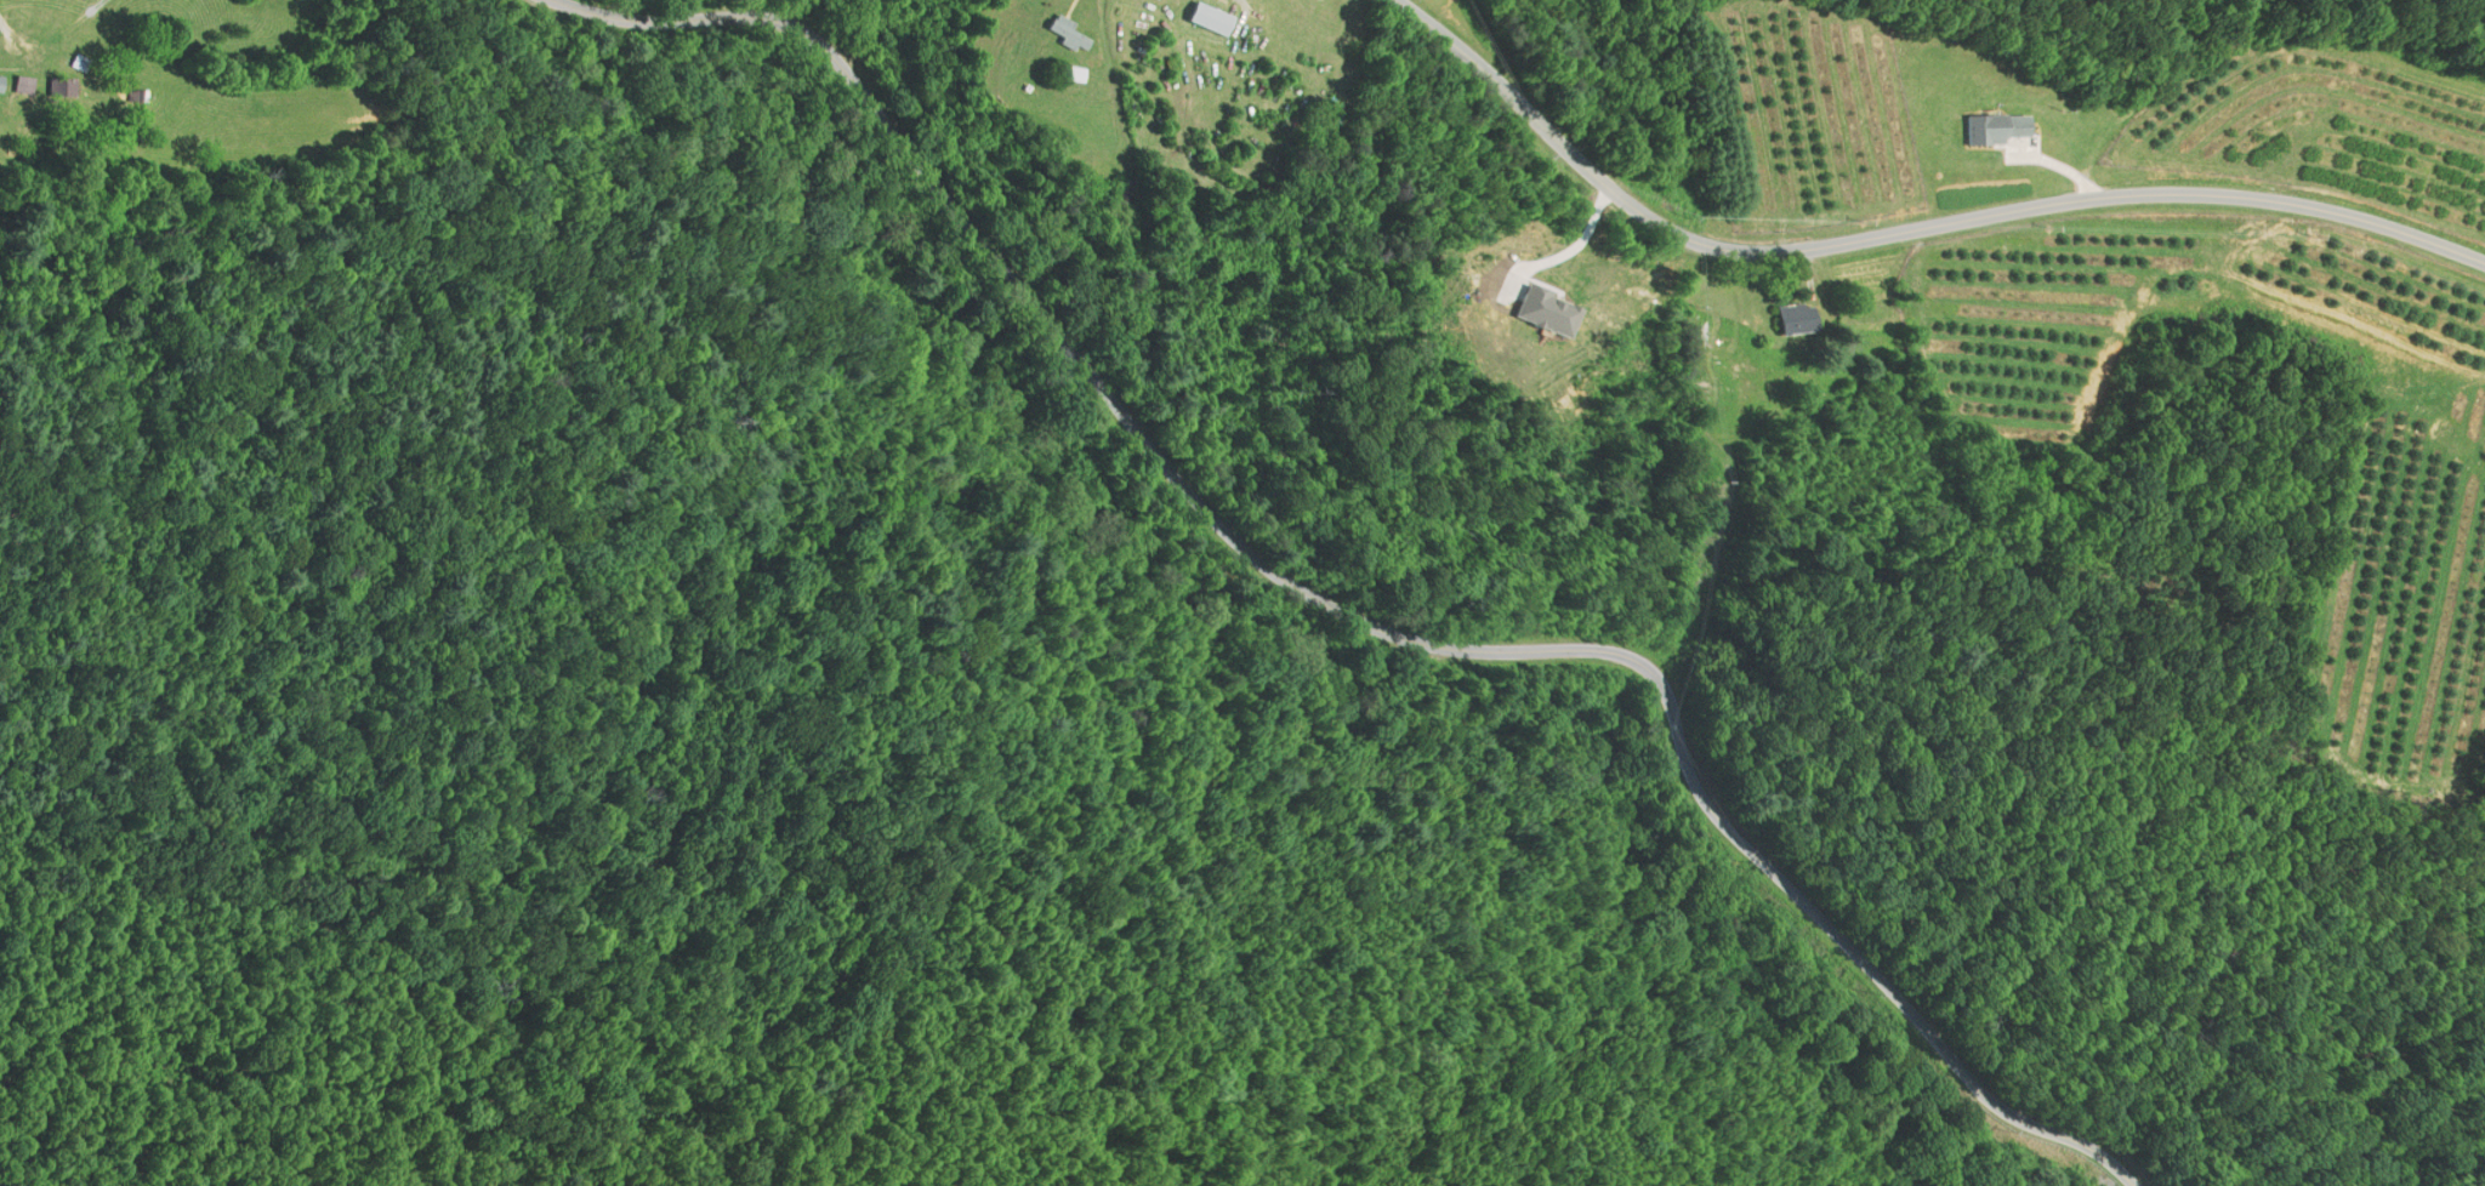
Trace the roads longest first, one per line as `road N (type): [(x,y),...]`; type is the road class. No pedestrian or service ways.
road 1 (residential): [(575,0),(644,16),(729,15),(797,28),(851,70),(1173,472),(1242,544),(1303,592),(1401,635),(1445,645),(1586,648),(1643,666),(1676,711),(1699,779),(1725,823),(1968,1077),(1990,1096),(2094,1148),(2141,1185)]
road 2 (residential): [(2484,258),(2327,205),(2178,188),(2093,193),(1779,246),(1696,239),(1597,178),(1402,0)]

